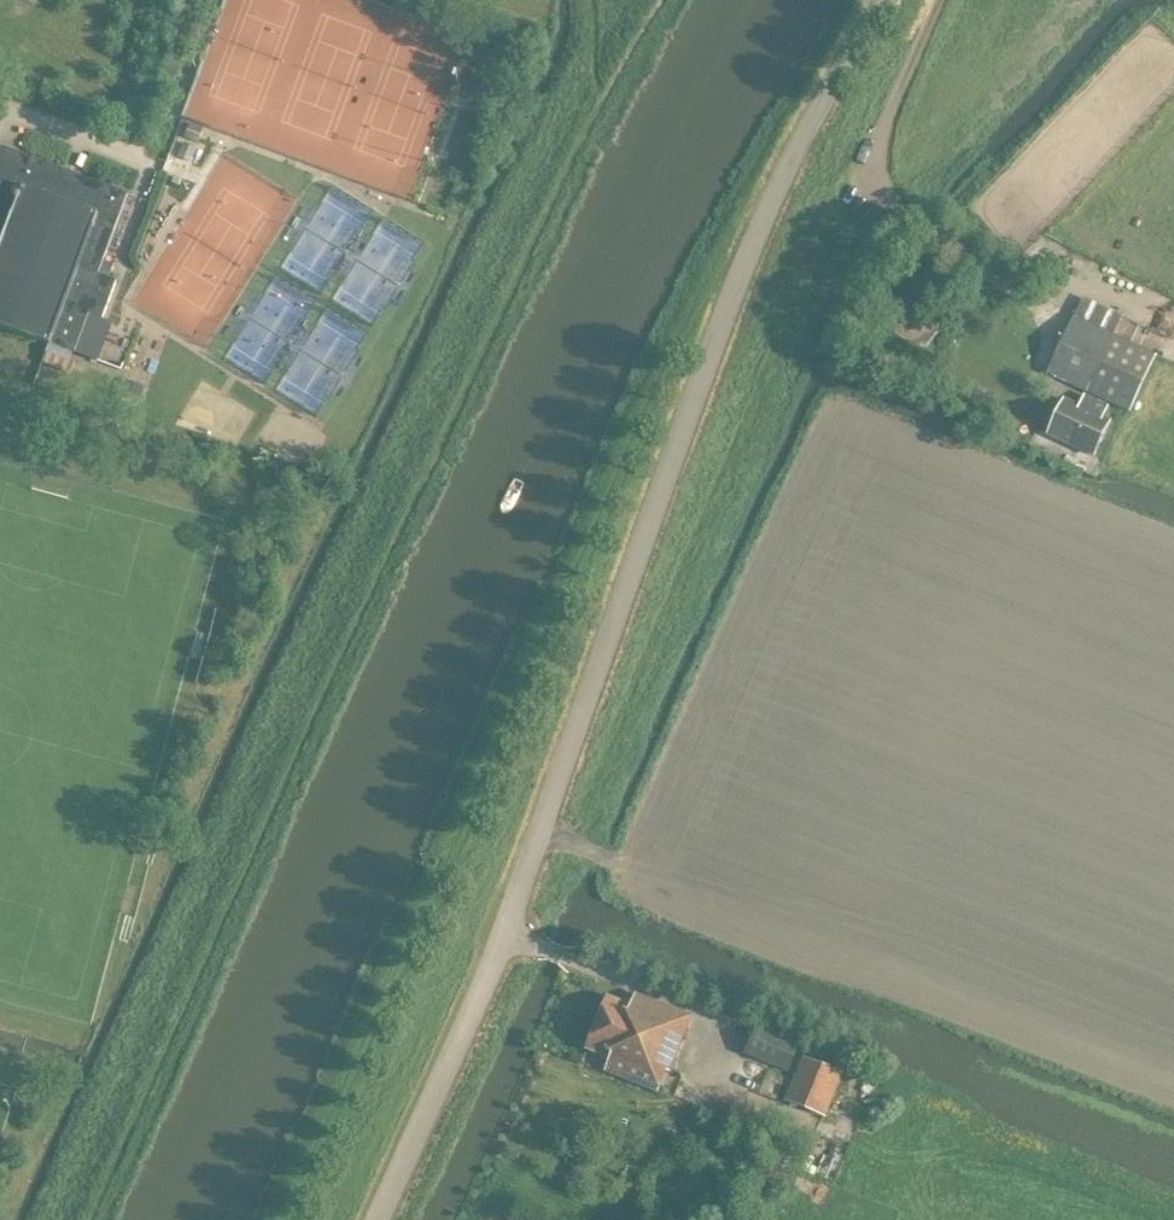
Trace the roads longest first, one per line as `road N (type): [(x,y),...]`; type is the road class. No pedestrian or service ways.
road 1 (unclassified): [(380,1219),(473,1019),(750,251),(811,117),(884,0)]

